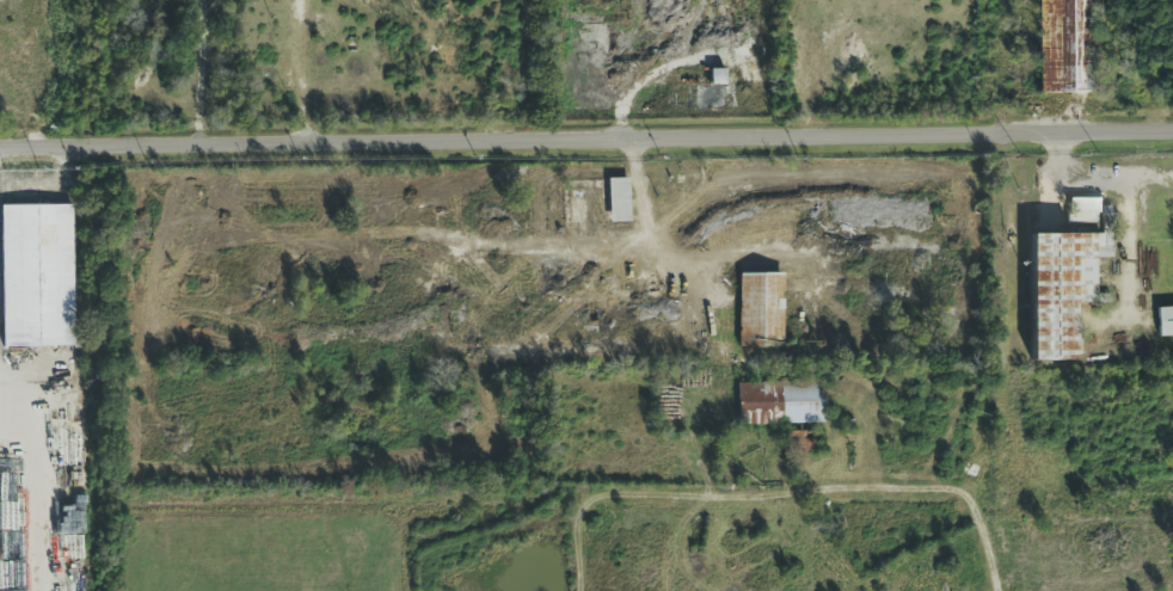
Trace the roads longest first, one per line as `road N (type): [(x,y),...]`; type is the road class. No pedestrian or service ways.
road 1 (residential): [(1172,132),(85,147)]
road 2 (residential): [(85,147),(88,590)]

